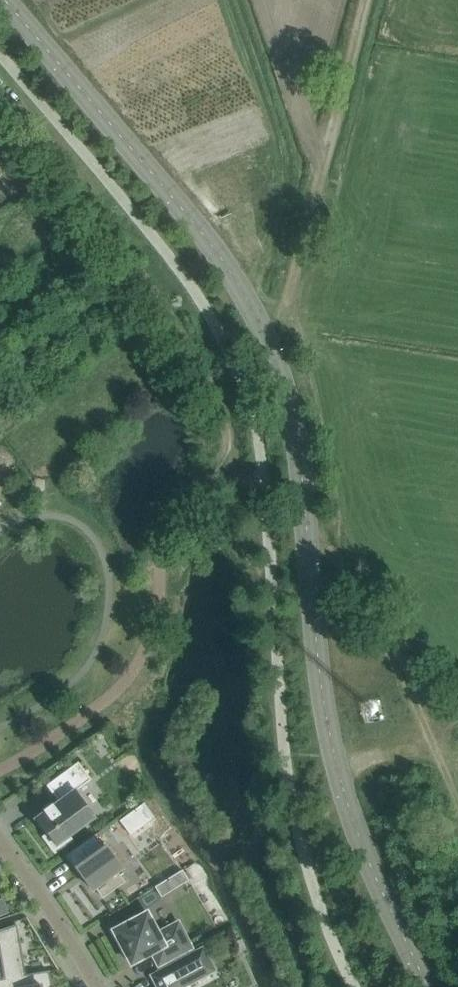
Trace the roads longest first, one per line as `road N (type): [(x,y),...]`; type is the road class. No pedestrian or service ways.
road 1 (secondary): [(428,986),(354,834),(319,682),(295,425),(280,365),(209,245),(4,0)]
road 2 (track): [(264,333),(364,0)]
road 3 (residential): [(95,986),(0,844)]

